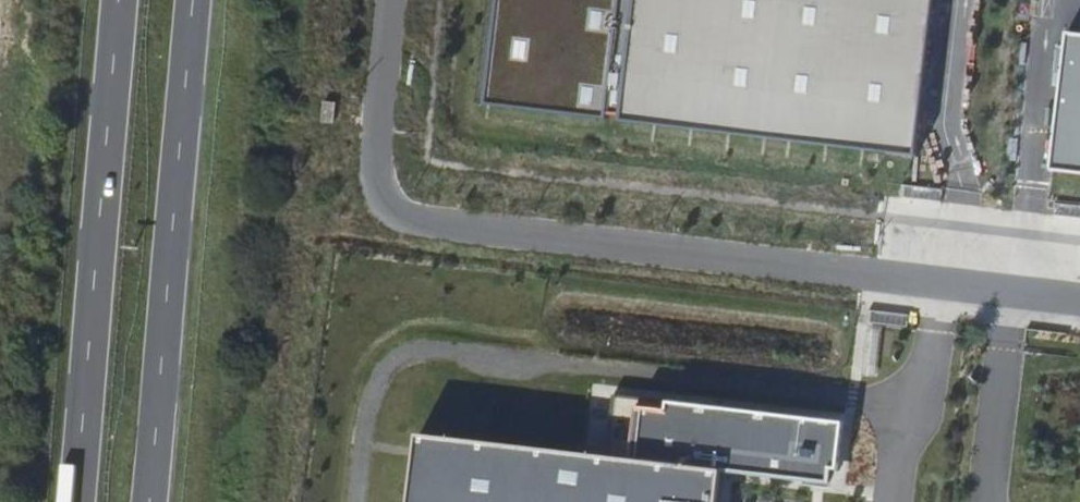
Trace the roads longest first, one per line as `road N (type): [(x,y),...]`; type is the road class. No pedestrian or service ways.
road 1 (unclassified): [(387,0),(372,194),(406,226),(1079,301)]
road 2 (primary): [(150,501),(194,0)]
road 3 (primary): [(120,0),(78,501)]

